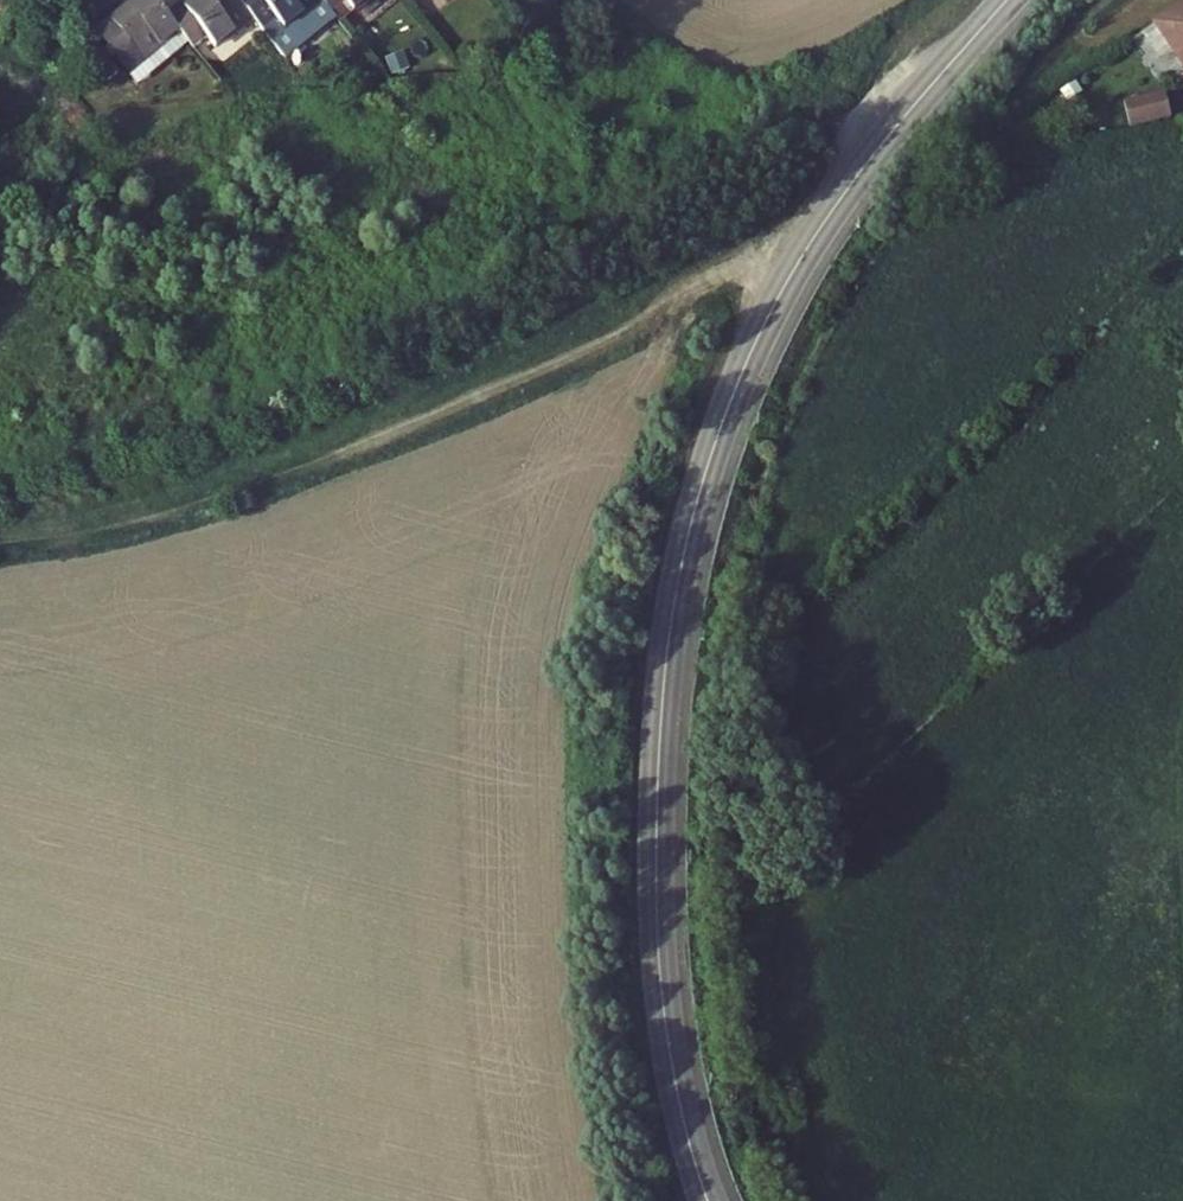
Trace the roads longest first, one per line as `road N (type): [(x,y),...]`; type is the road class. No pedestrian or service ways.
road 1 (residential): [(1007,0),(872,157),(795,267),(736,384),(696,506),(670,640),(658,816),(668,1028),(702,1167)]

